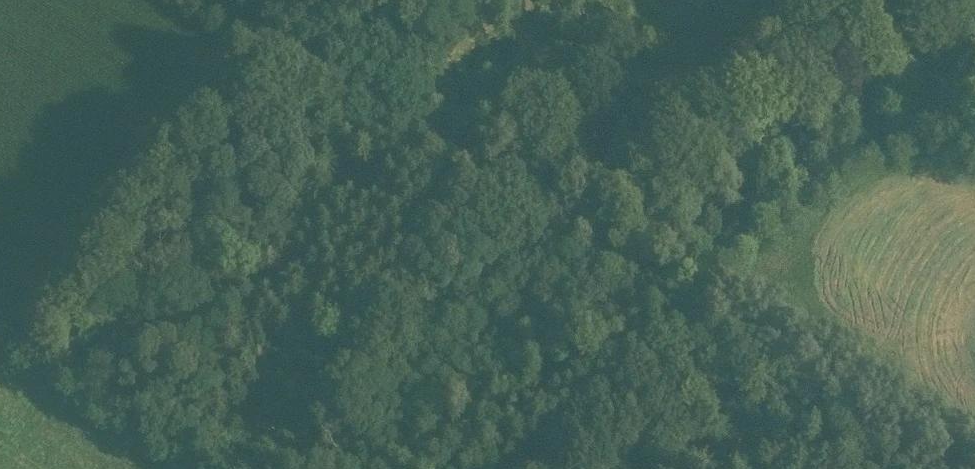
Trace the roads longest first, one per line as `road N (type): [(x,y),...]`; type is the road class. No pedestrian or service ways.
road 1 (track): [(206,0),(950,468)]

